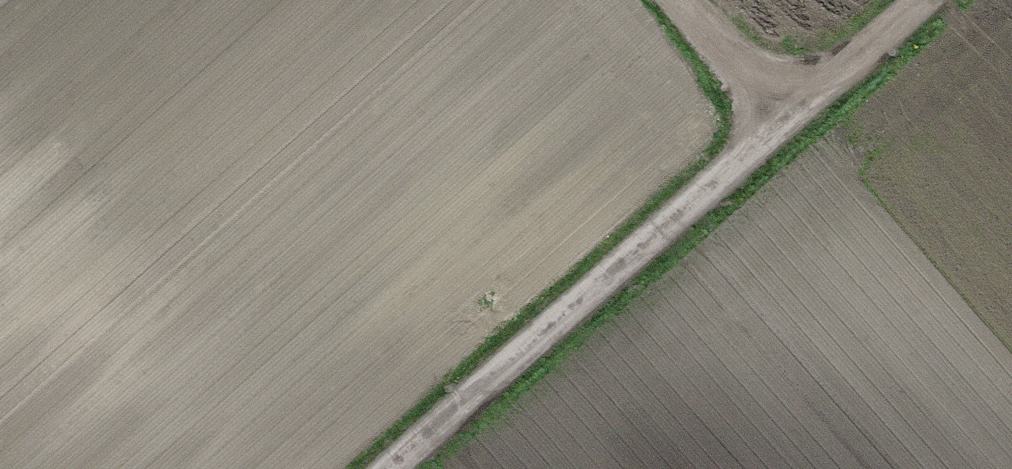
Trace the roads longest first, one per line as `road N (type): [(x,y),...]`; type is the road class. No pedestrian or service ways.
road 1 (track): [(424,468),(949,0)]
road 2 (track): [(214,468),(0,294)]
road 3 (track): [(811,124),(700,0)]

